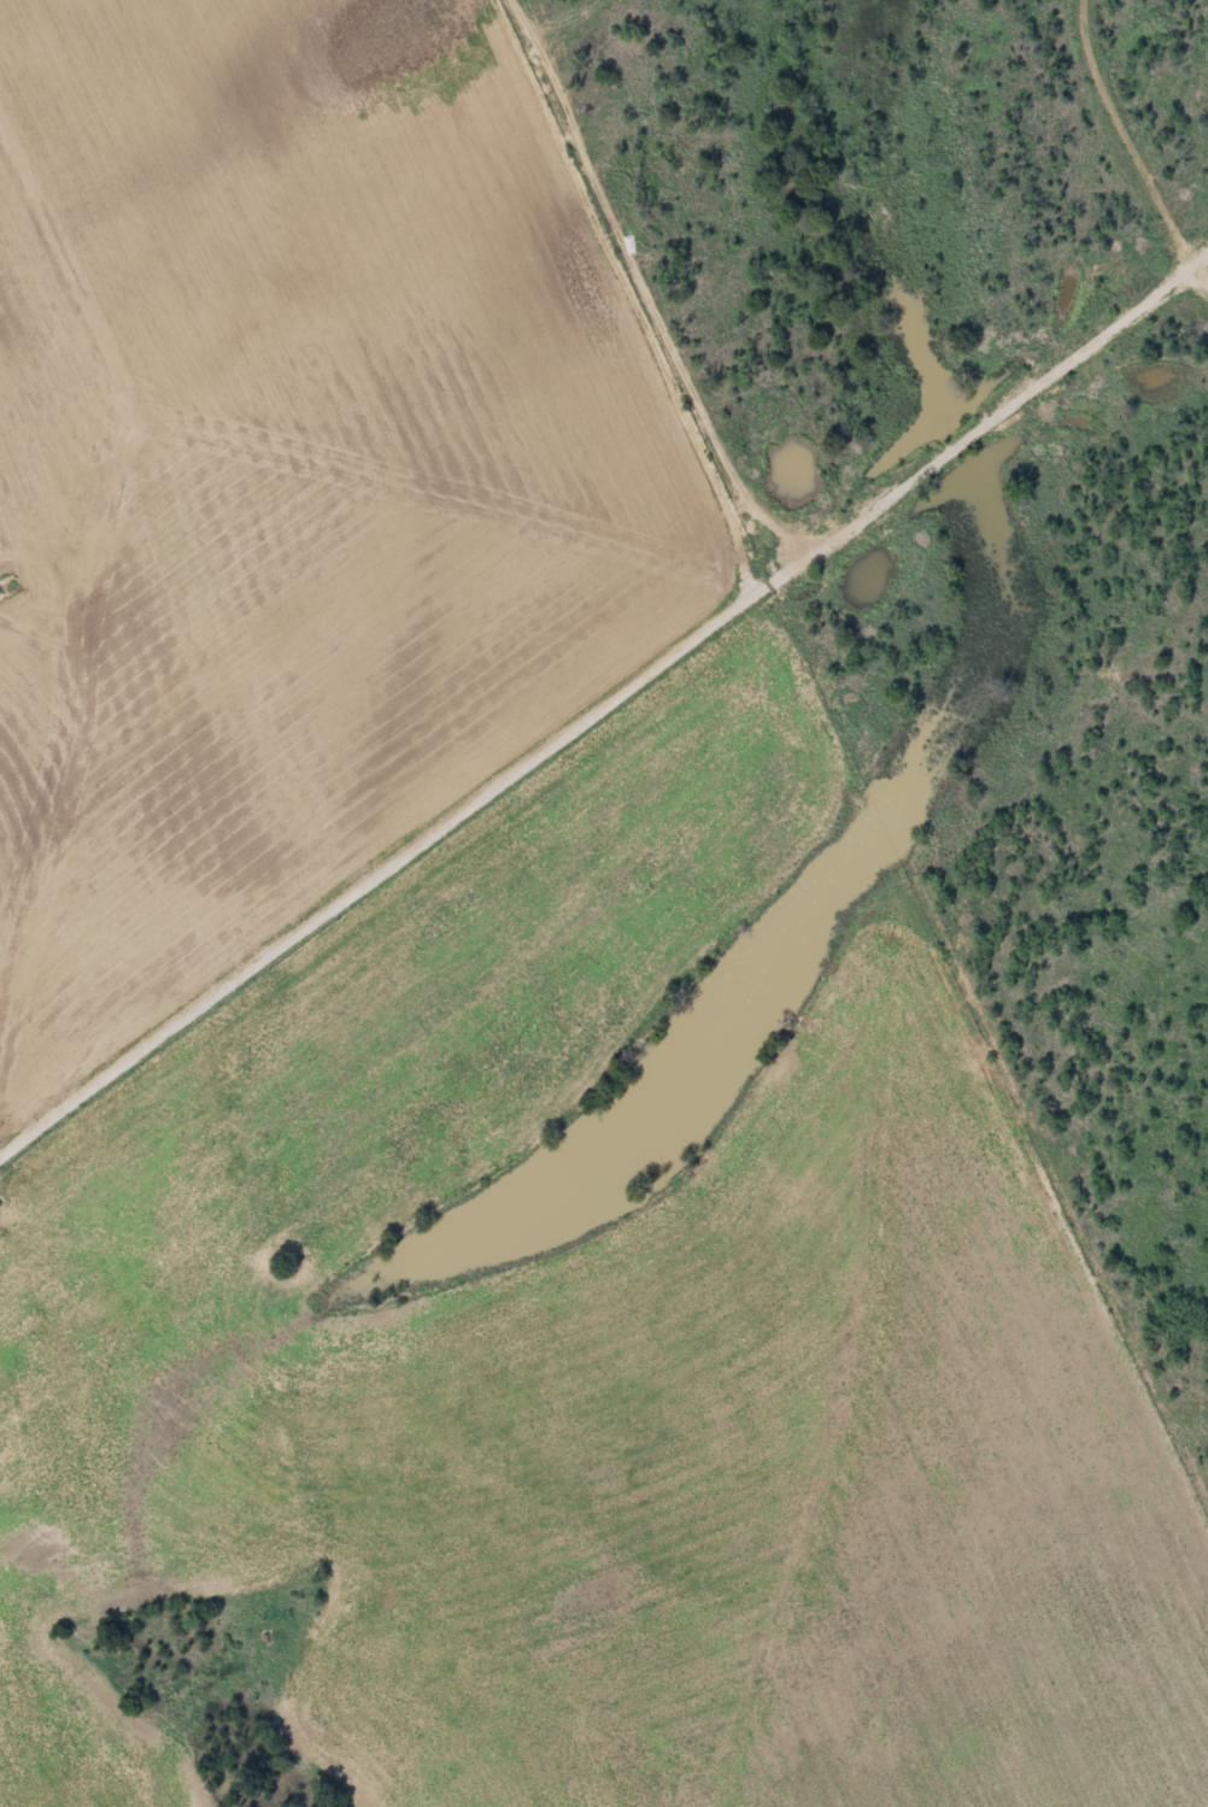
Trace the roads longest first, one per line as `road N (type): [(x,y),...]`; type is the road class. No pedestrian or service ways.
road 1 (residential): [(1207,280),(1124,134),(1099,70),(1089,0)]

